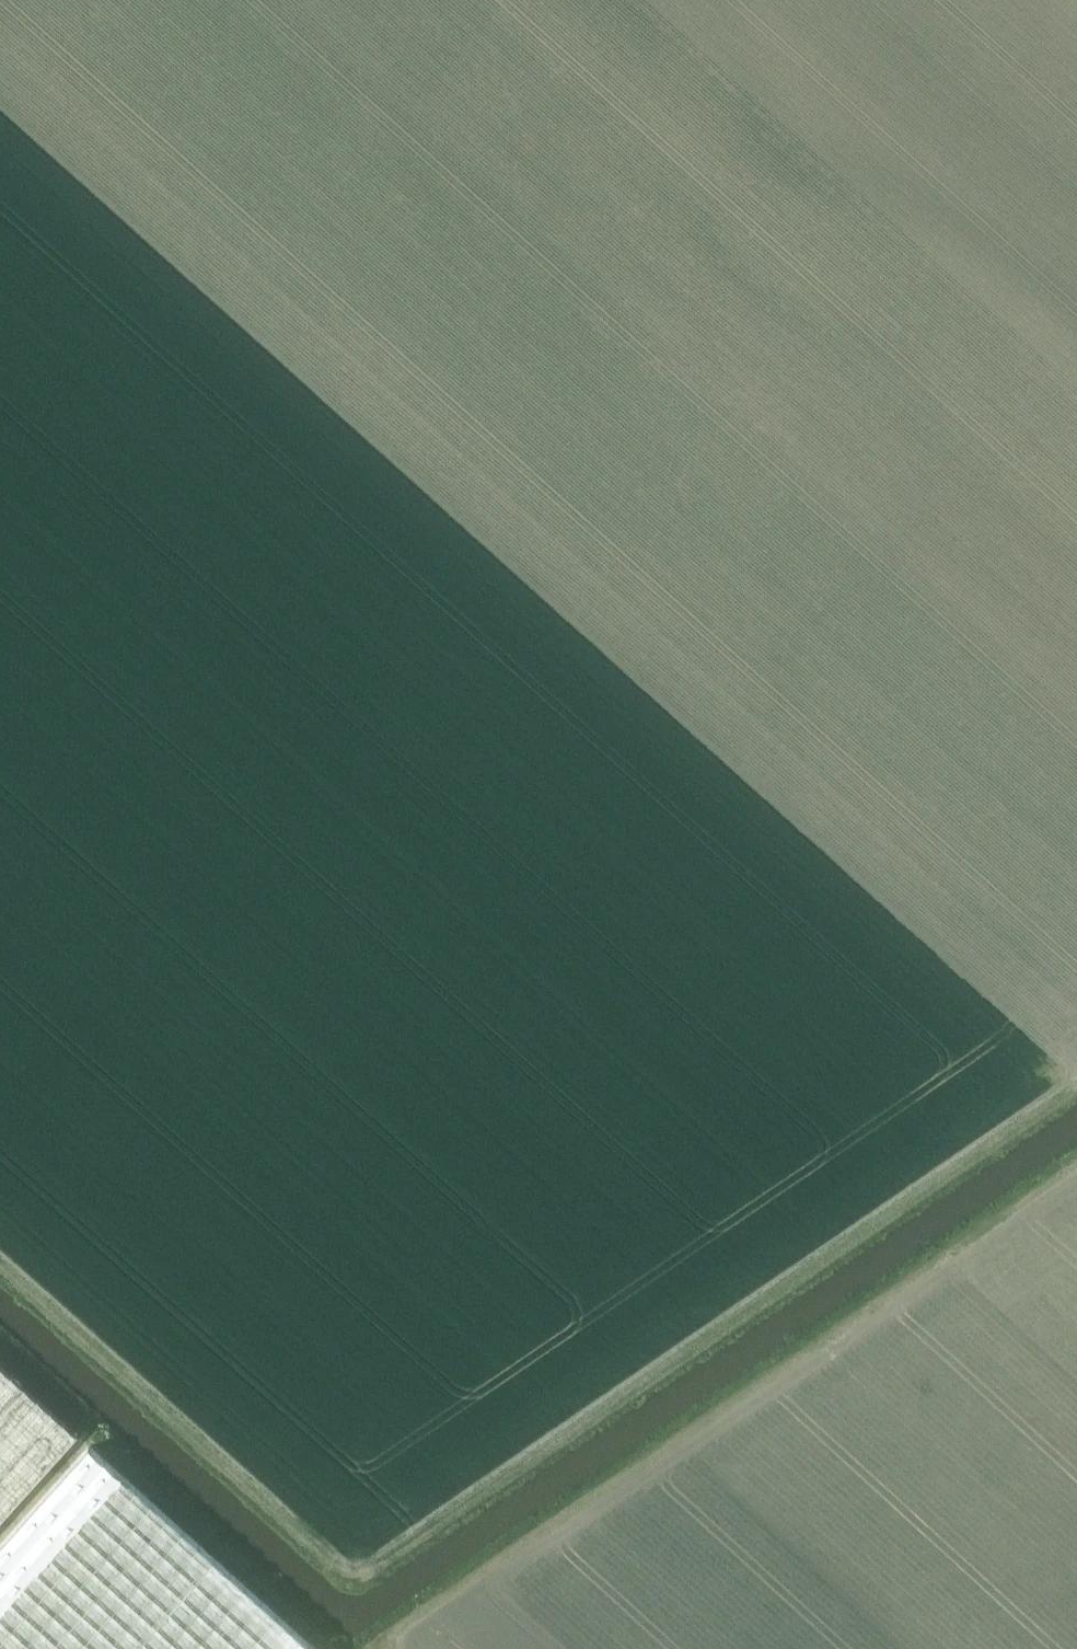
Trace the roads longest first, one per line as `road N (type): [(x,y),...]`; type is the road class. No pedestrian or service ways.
road 1 (track): [(370,1648),(1076,1166)]
road 2 (track): [(86,1425),(333,1648)]

